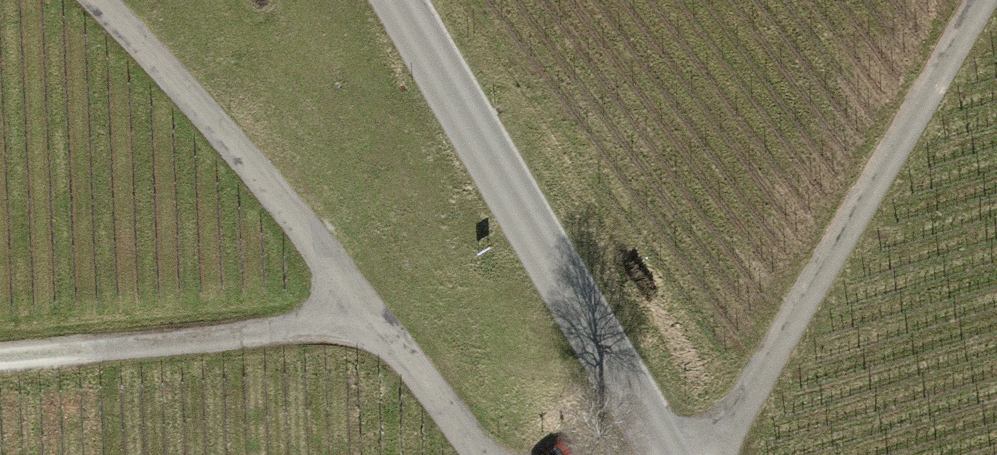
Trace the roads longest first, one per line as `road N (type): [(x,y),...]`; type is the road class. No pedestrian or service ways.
road 1 (track): [(472,444),(369,315),(68,0)]
road 2 (track): [(712,454),(981,0)]
road 3 (tertiary): [(409,0),(668,454)]
road 4 (track): [(0,351),(369,315)]

